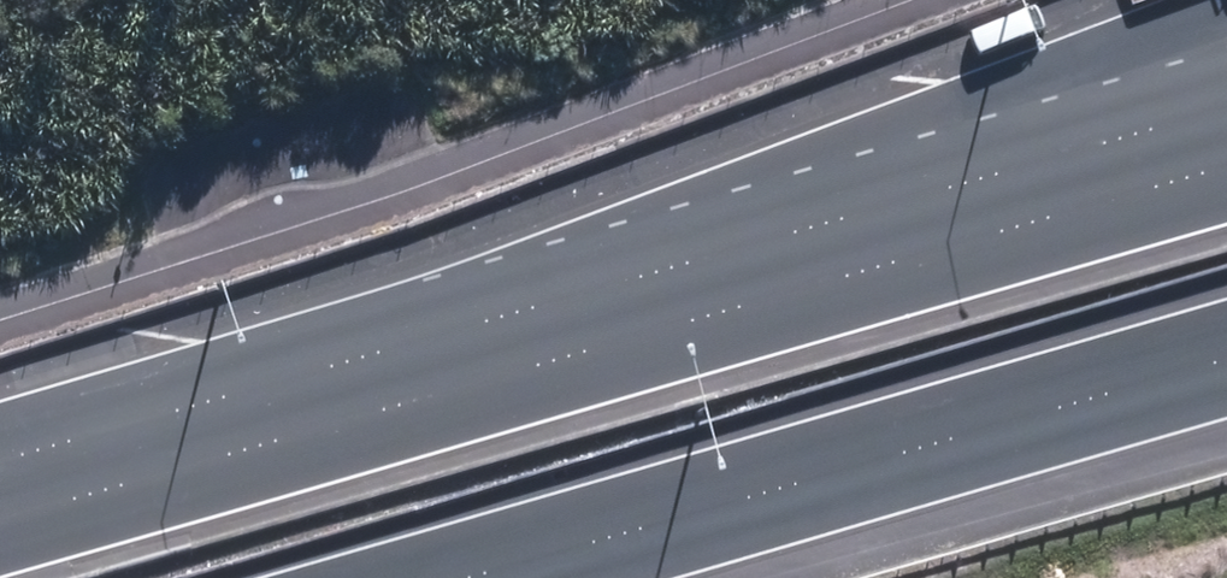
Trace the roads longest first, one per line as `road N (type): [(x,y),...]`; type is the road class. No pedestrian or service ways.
road 1 (motorway): [(1226,357),(470,577)]
road 2 (motorway): [(518,370),(1226,28)]
road 3 (motorway): [(518,370),(1226,167)]
road 4 (motorway): [(0,524),(518,370)]

